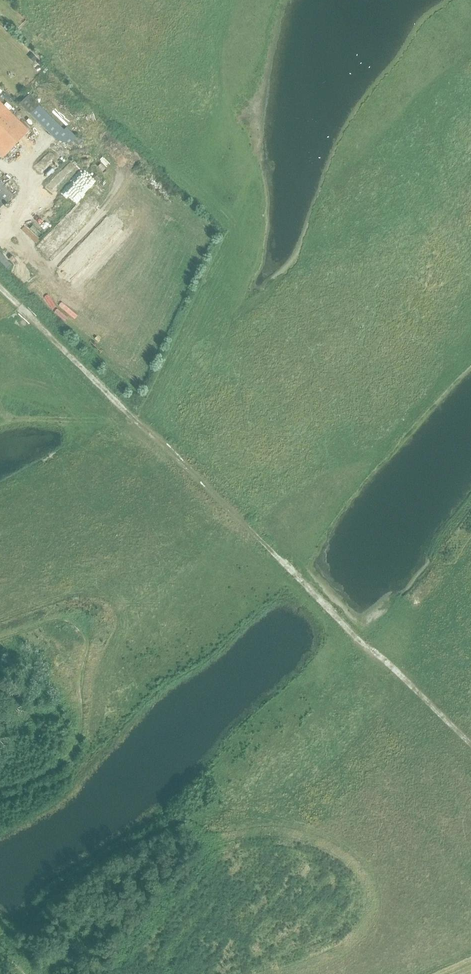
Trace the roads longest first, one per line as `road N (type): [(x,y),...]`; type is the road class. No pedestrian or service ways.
road 1 (track): [(0,288),(470,752)]

